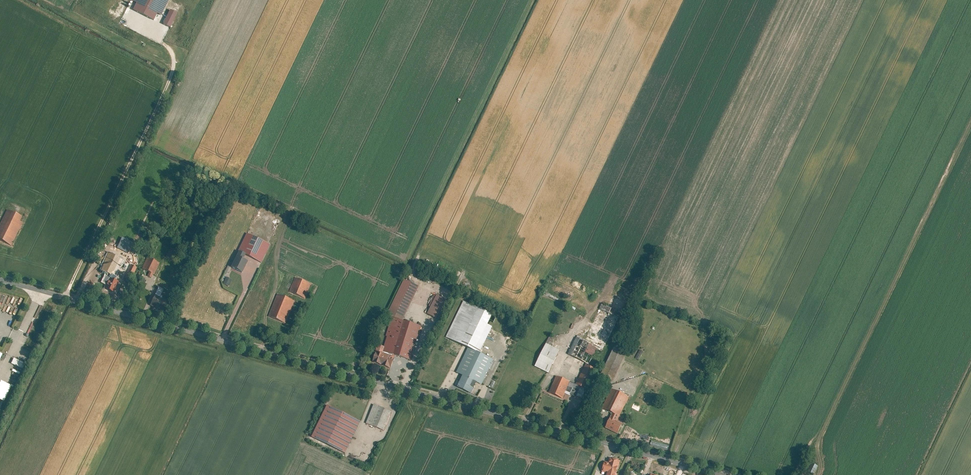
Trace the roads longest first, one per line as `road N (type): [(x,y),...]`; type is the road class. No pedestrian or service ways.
road 1 (unclassified): [(0,281),(714,474)]

